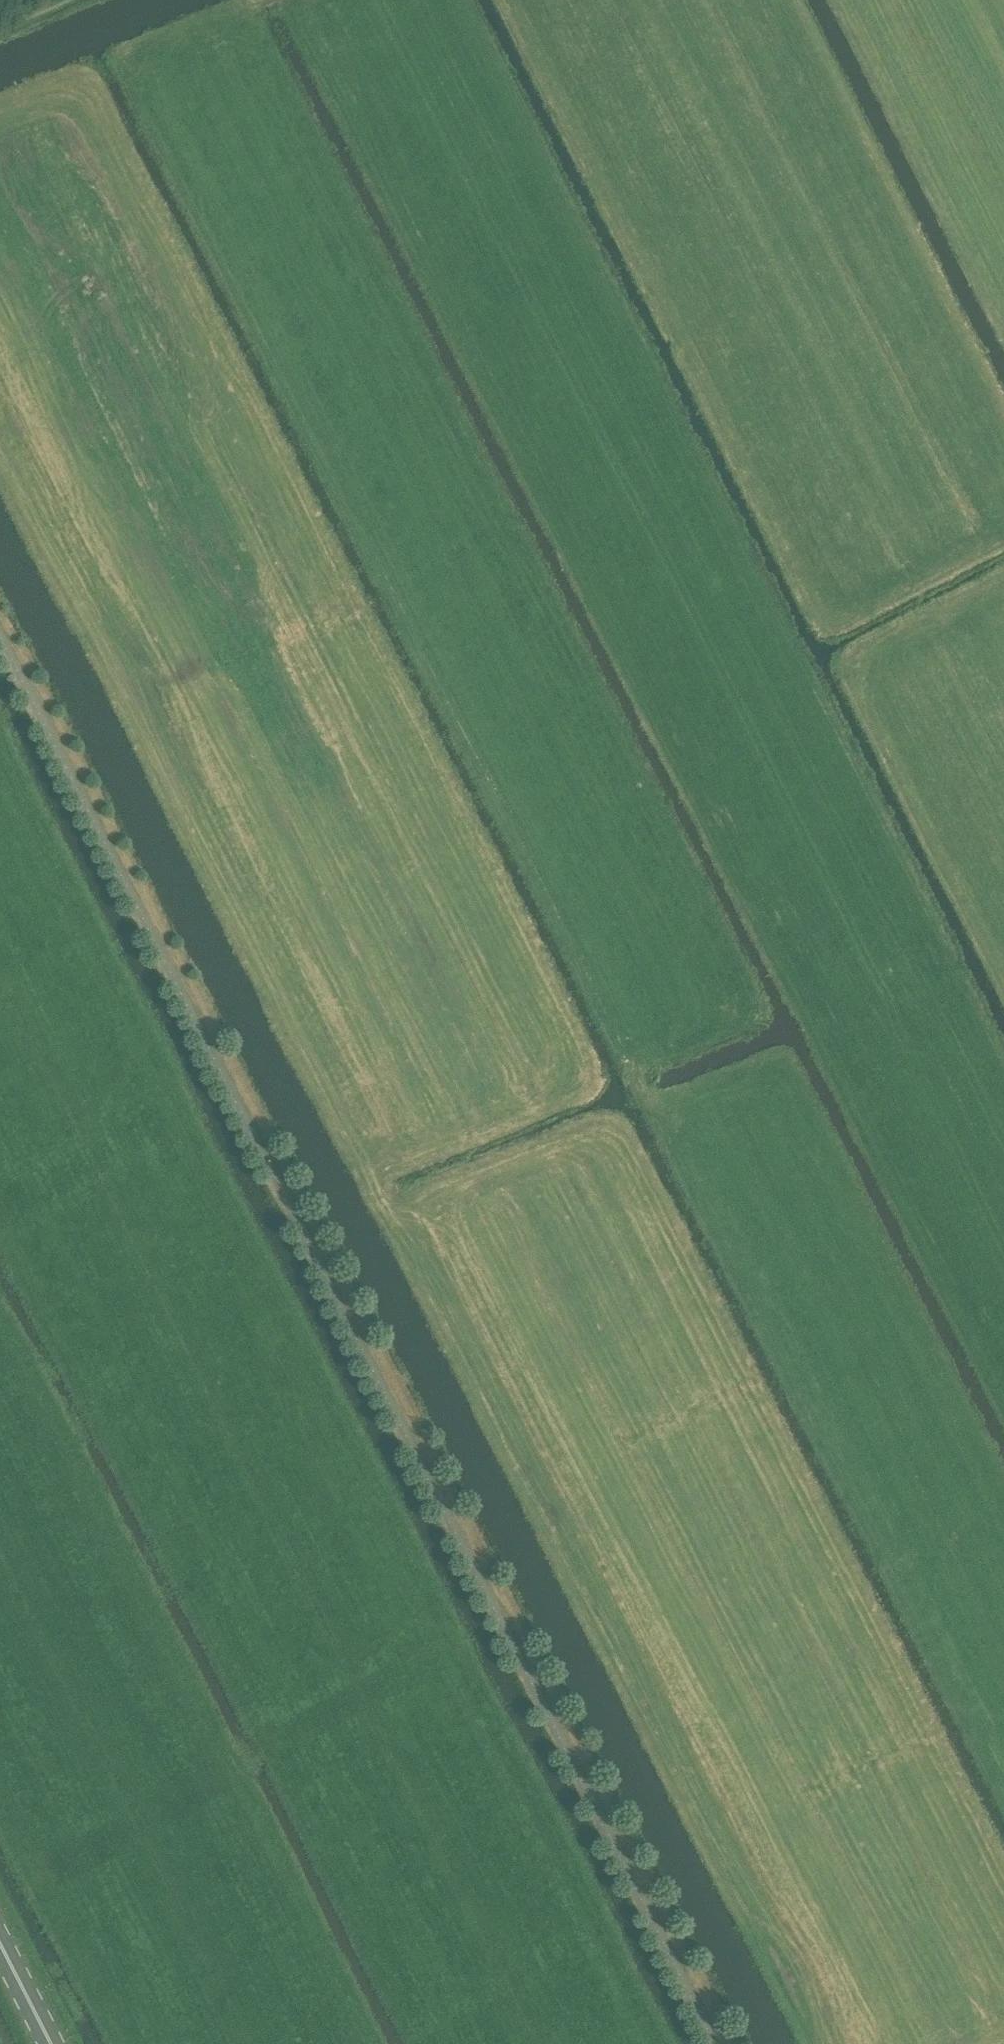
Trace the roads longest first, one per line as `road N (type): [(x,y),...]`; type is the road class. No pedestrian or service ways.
road 1 (track): [(286,0),(0,119)]

